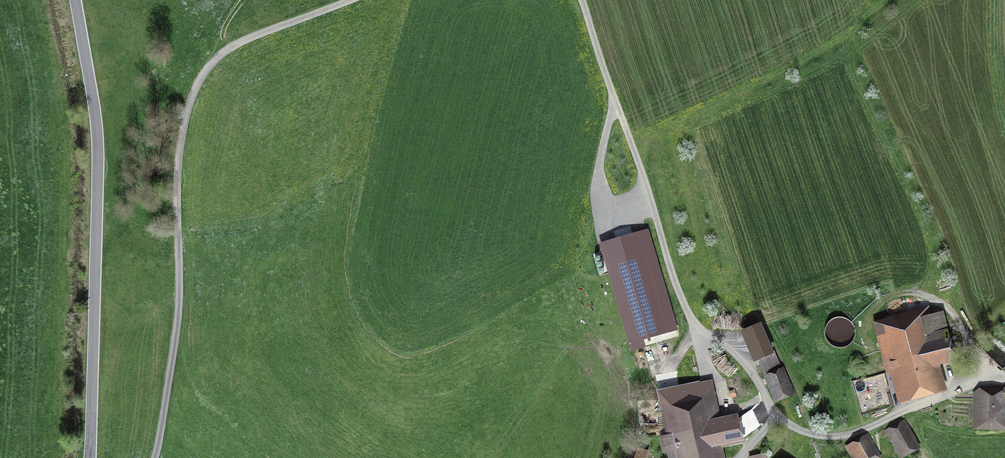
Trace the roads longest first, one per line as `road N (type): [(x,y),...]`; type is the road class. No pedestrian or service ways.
road 1 (unclassified): [(582,0),(687,313),(700,332),(745,364),(782,419),(820,436),(847,436),(1004,378)]
road 2 (unclassified): [(155,457),(178,309),(179,156),(197,86),(240,42),(345,0)]
road 3 (tertiary): [(90,457),(98,151),(76,0)]

